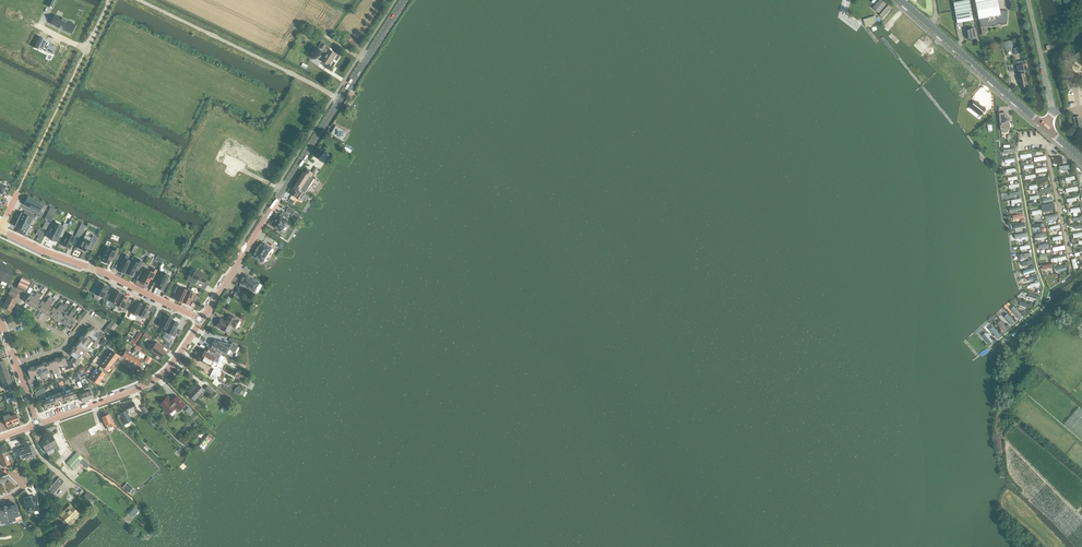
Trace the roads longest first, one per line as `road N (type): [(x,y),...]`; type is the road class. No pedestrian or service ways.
road 1 (residential): [(140,0),(341,100)]
road 2 (residential): [(0,230),(201,319)]
road 3 (tertiary): [(37,424),(159,376),(201,319)]
road 4 (tertiary): [(1044,126),(900,0)]
road 5 (tertiary): [(201,319),(282,191)]
road 6 (residential): [(17,17),(86,49),(109,0)]
road 7 (residential): [(1044,126),(1052,104),(1029,0)]

